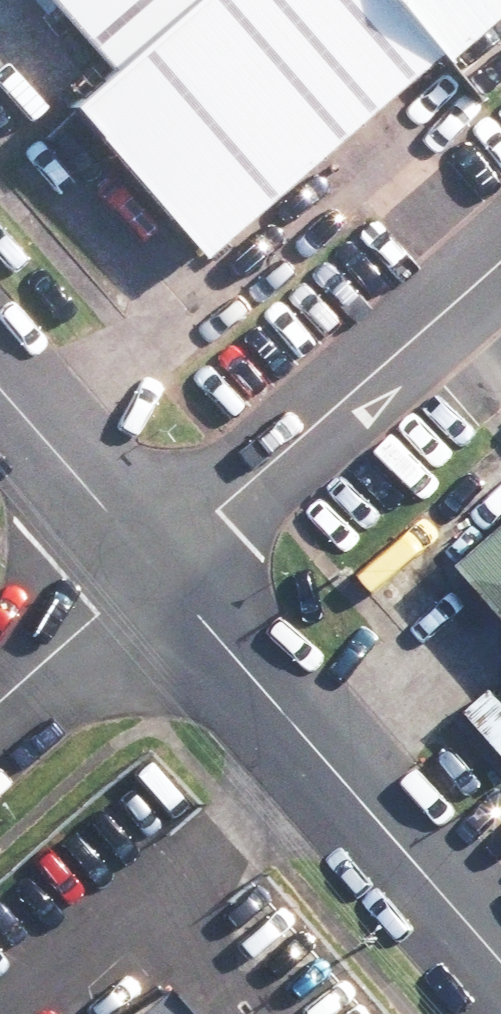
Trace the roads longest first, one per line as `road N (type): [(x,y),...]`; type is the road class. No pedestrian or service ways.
road 1 (unclassified): [(500,958),(157,563)]
road 2 (unclassified): [(500,259),(157,563)]
road 3 (unclassified): [(157,563),(0,384)]
road 4 (unclassified): [(157,563),(0,702)]

